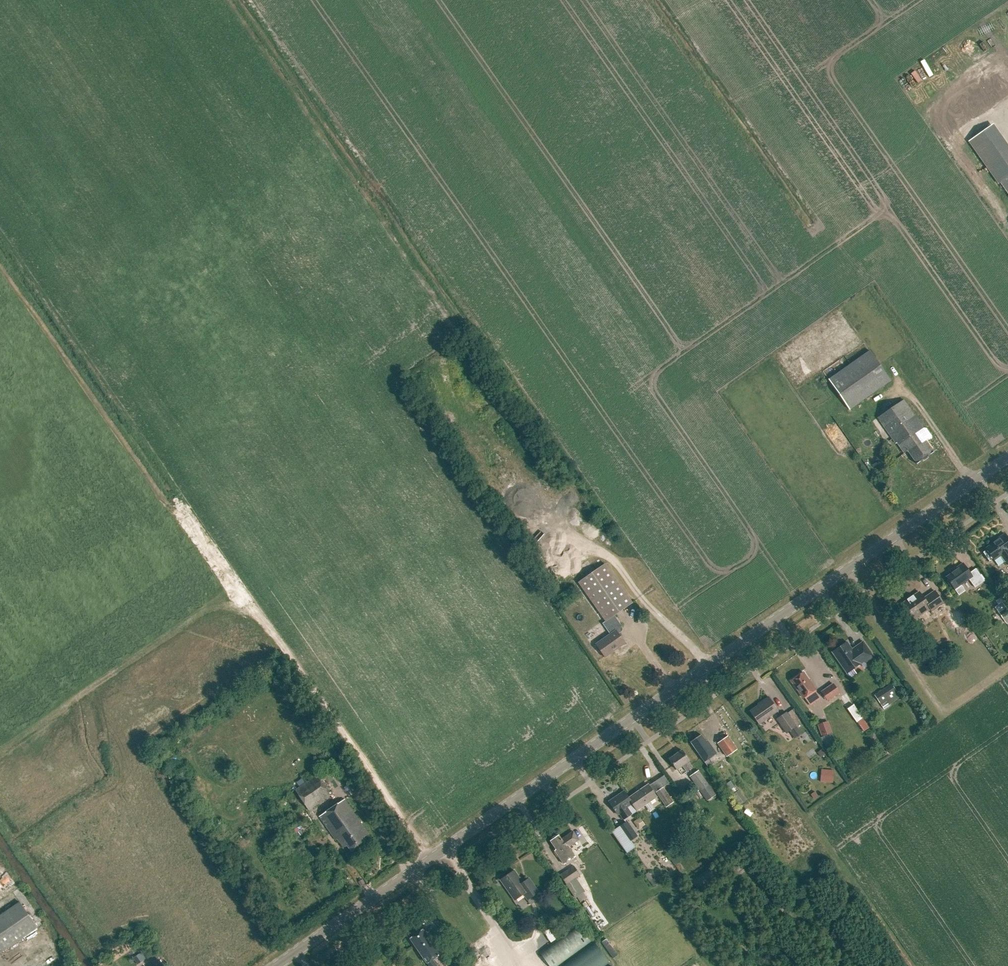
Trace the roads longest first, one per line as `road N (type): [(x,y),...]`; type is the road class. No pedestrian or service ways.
road 1 (tertiary): [(275,965),(1007,456)]

